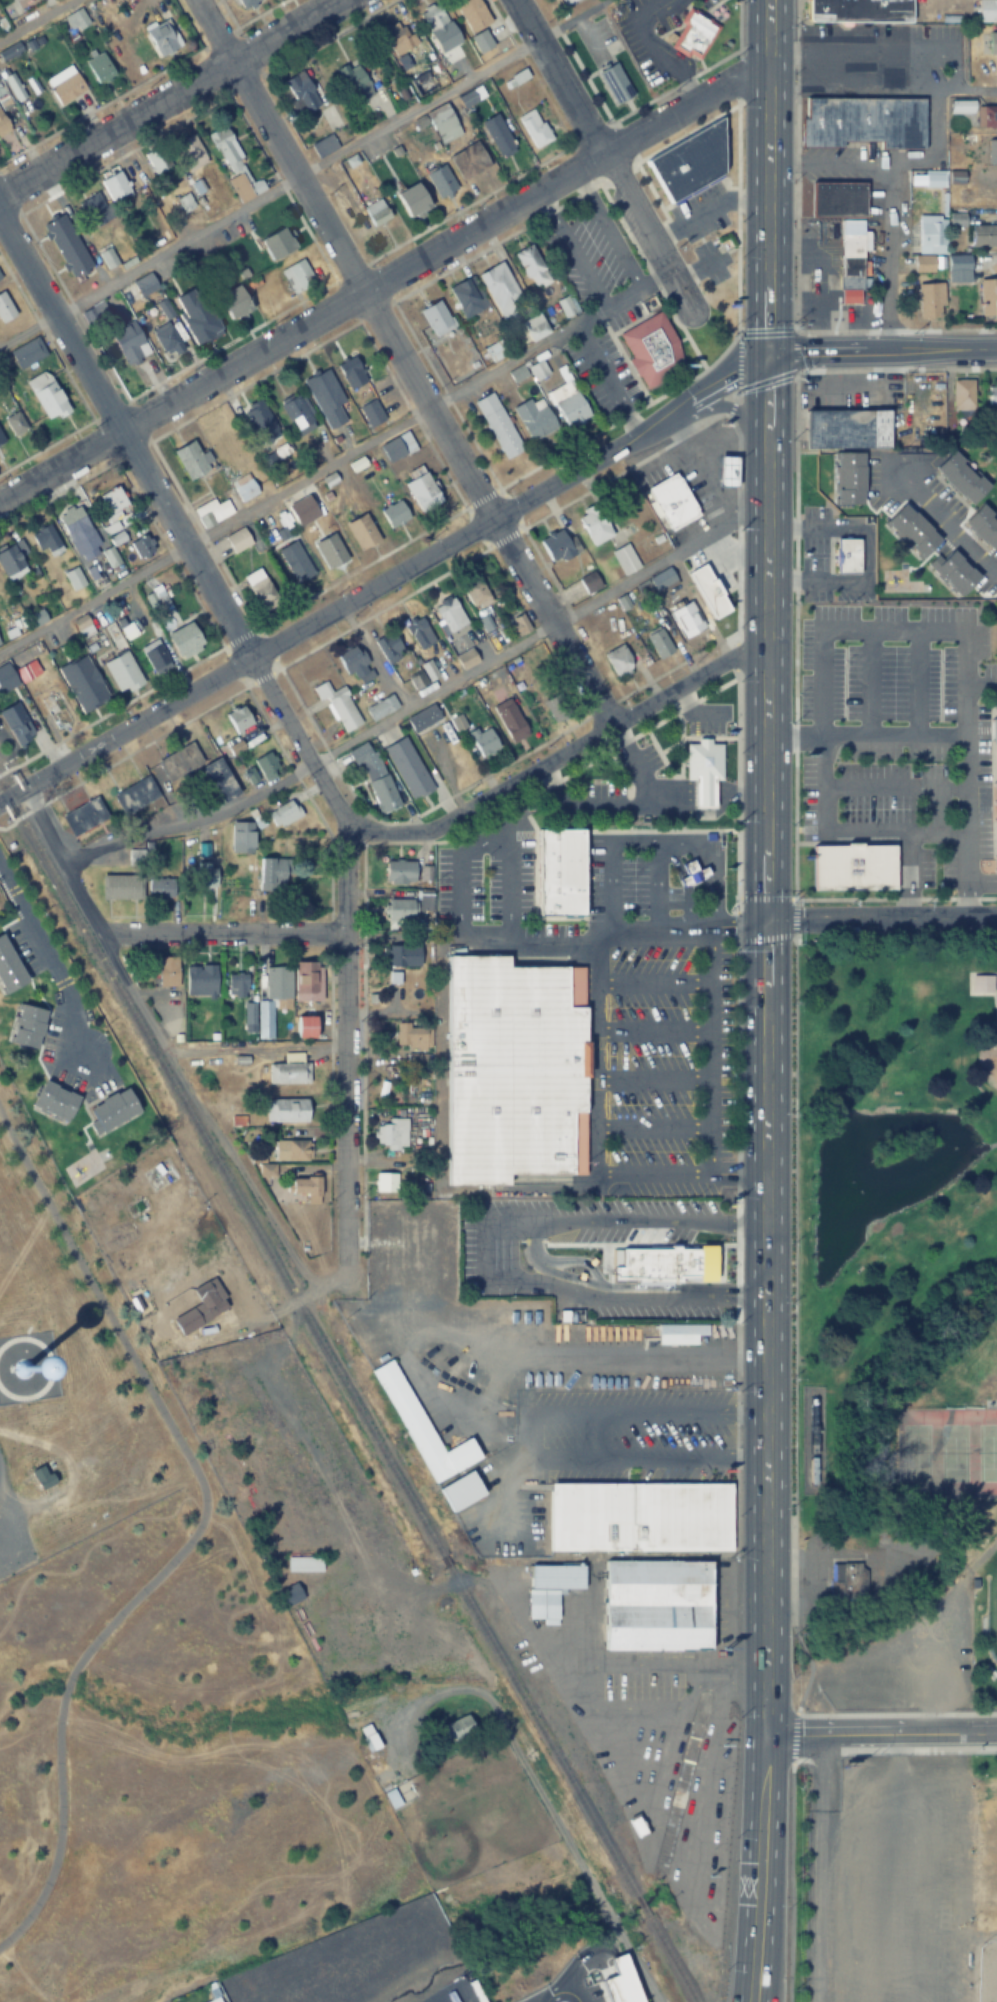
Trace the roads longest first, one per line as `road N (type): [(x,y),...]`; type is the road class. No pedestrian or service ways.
road 1 (primary): [(764,1701),(765,354)]
road 2 (residential): [(342,1256),(349,824),(0,219)]
road 3 (residential): [(0,501),(694,100),(766,45)]
road 4 (tertiary): [(765,354),(0,804)]
road 5 (residential): [(608,726),(194,0)]
road 6 (residential): [(349,824),(429,829),(731,657),(763,654)]
road 7 (track): [(109,930),(132,997),(290,1260),(322,1282)]
road 8 (residential): [(0,194),(341,0)]
road 9 (primary): [(765,354),(767,0)]
road 10 (residential): [(688,308),(515,0)]
road 11 (primary): [(766,2001),(774,1831),(764,1701)]
road 12 (residential): [(346,934),(109,930)]
road 13 (residential): [(996,917),(763,918)]
road 14 (secondary): [(996,351),(765,354)]
road 15 (tertiary): [(996,1735),(765,1738)]
road 16 (residential): [(886,352),(885,167)]
road 17 (residential): [(996,577),(897,479)]

